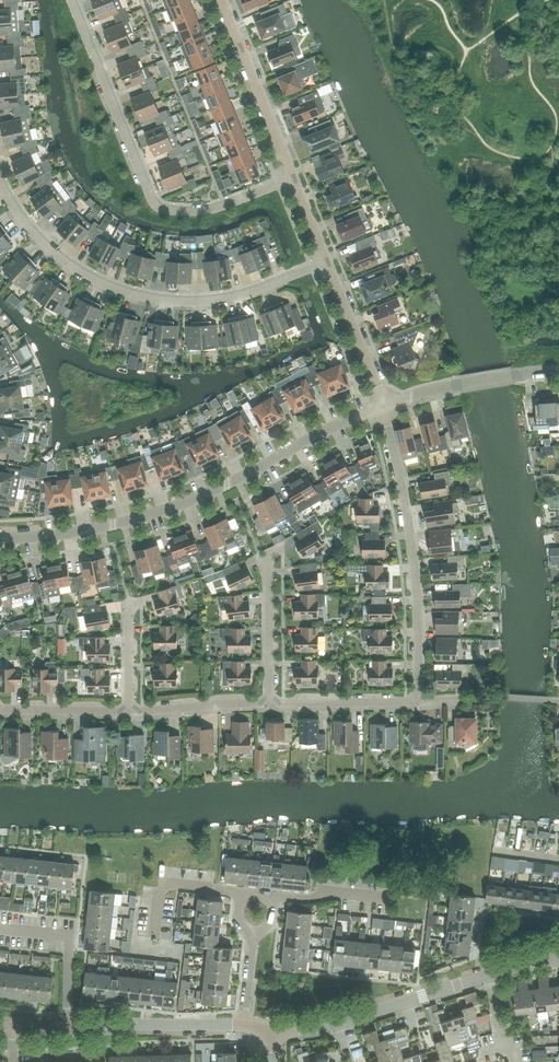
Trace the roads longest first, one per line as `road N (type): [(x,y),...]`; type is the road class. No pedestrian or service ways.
road 1 (residential): [(0,540),(154,515),(383,405)]
road 2 (residential): [(328,264),(232,299),(145,299),(98,286),(58,259),(0,182)]
road 3 (residential): [(294,178),(212,210),(162,211),(148,195),(71,0)]
road 4 (residential): [(418,702),(419,595),(383,405)]
road 5 (tertiary): [(273,1032),(338,1022),(488,975)]
road 6 (residential): [(294,178),(222,0)]
road 7 (tertiary): [(61,1026),(246,1023)]
road 8 (residential): [(383,405),(453,386),(558,373)]
road 9 (residential): [(61,1026),(70,936),(0,929)]
road 10 (residential): [(383,405),(328,264)]
road 11 (residential): [(418,702),(271,702)]
road 12 (residential): [(271,702),(130,714)]
road 13 (residential): [(558,701),(418,702)]
road 14 (residential): [(271,702),(271,562)]
road 15 (residential): [(154,938),(160,884),(240,892)]
road 16 (residential): [(130,714),(0,710)]

